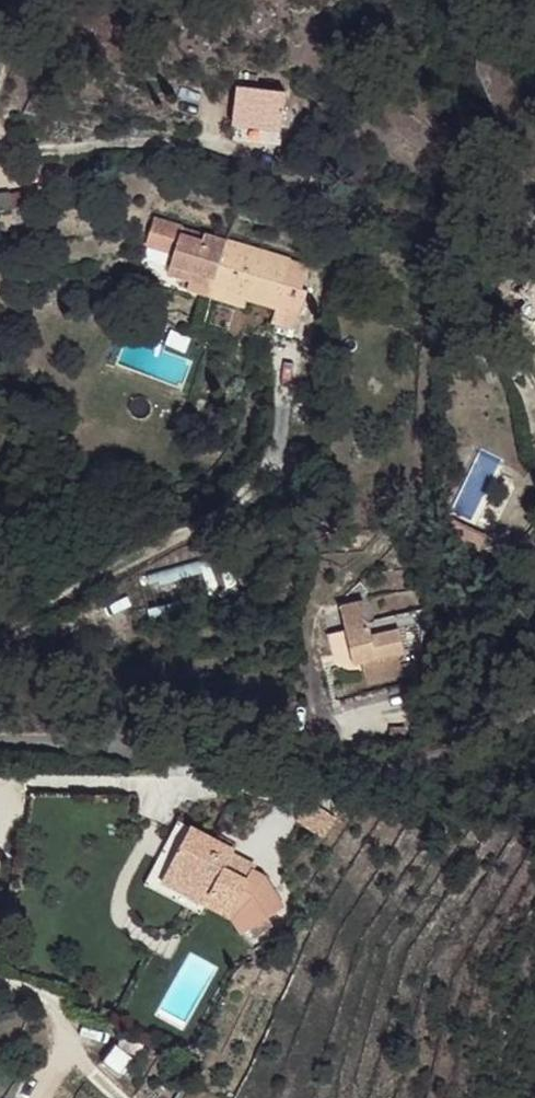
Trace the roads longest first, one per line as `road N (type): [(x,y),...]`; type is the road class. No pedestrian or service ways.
road 1 (residential): [(501,716),(0,738)]

